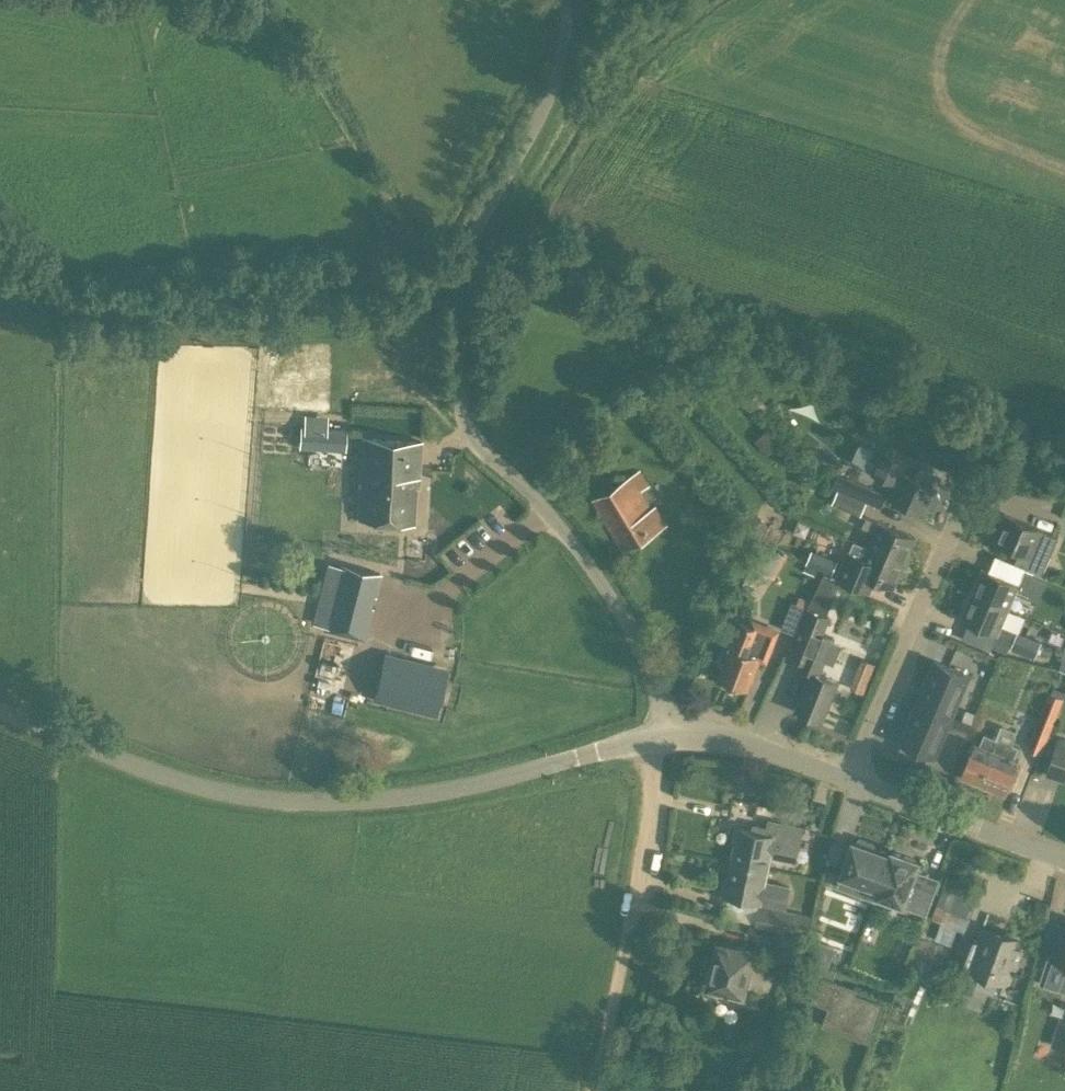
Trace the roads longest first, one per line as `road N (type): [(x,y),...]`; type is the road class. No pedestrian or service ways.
road 1 (unclassified): [(673,734),(630,631),(587,560),(484,452),(459,408),(463,257),(553,92),(567,0)]
road 2 (unclassified): [(0,713),(206,791),(291,803),(398,800),(673,734)]
road 3 (track): [(592,1090),(638,861),(647,773),(642,741)]
road 4 (residential): [(849,779),(972,484)]
road 5 (unclassified): [(1064,860),(849,779)]
road 6 (unclassified): [(849,779),(769,749),(673,734)]

